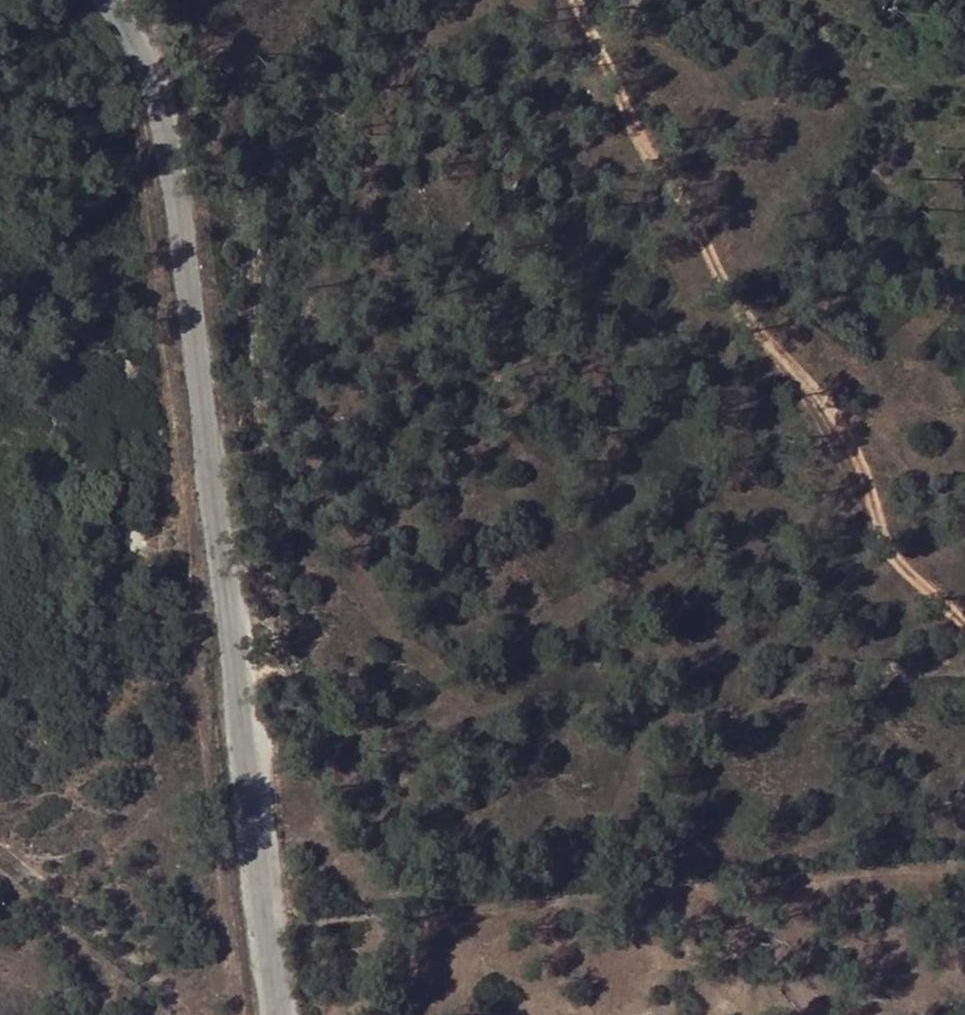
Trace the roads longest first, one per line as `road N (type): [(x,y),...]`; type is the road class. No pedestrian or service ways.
road 1 (tertiary): [(106,0),(154,83),(273,1014)]
road 2 (track): [(964,629),(884,535),(844,425),(734,308),(575,0)]

